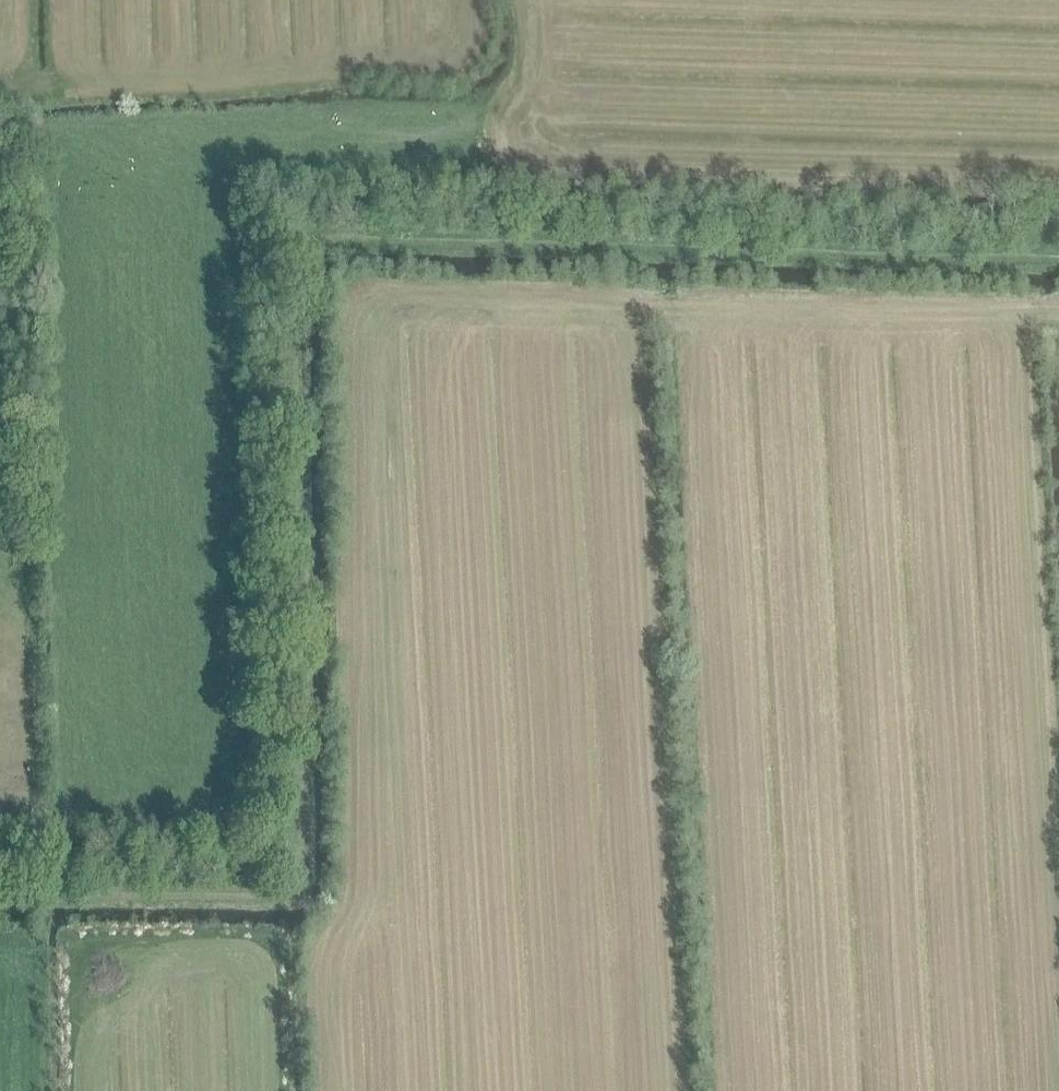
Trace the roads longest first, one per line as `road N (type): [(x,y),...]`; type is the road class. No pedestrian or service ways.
road 1 (track): [(1058,257),(303,245),(307,899),(0,898)]

